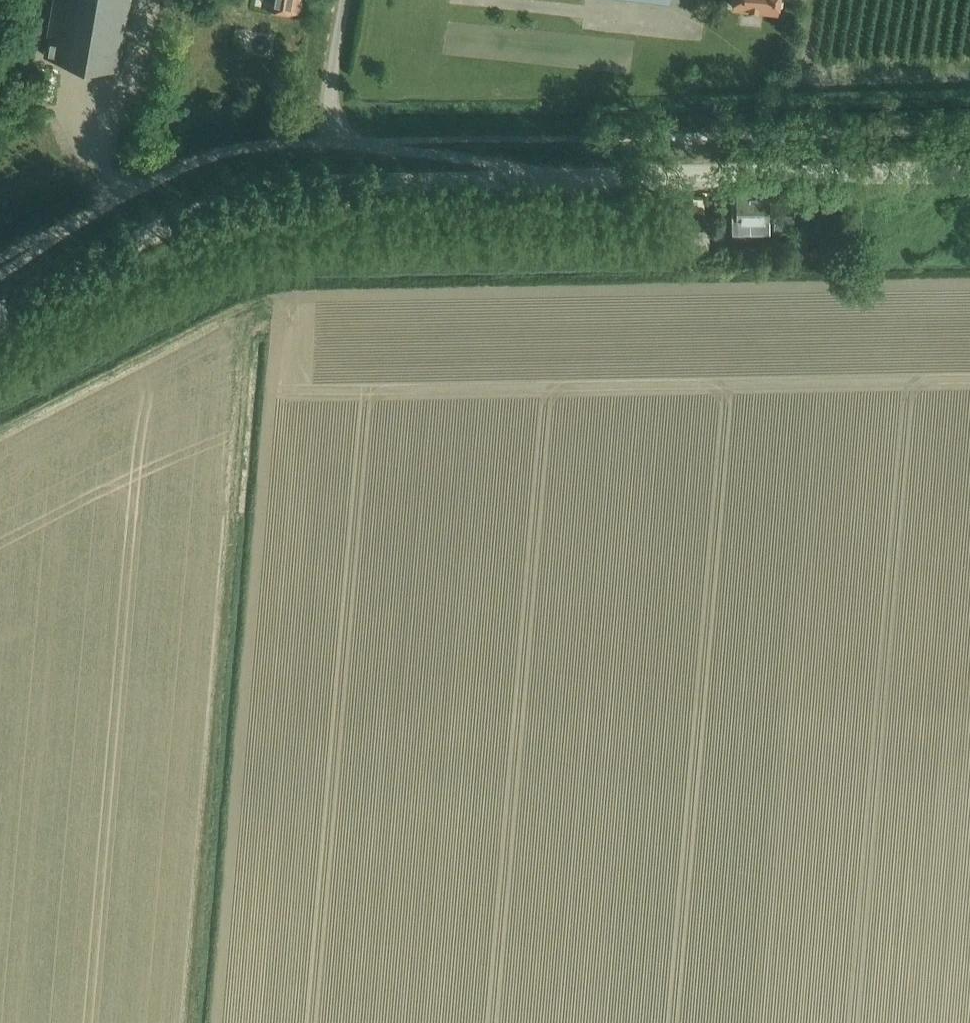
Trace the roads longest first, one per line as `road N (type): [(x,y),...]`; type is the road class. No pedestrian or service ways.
road 1 (tertiary): [(0,314),(229,191),(969,177)]

